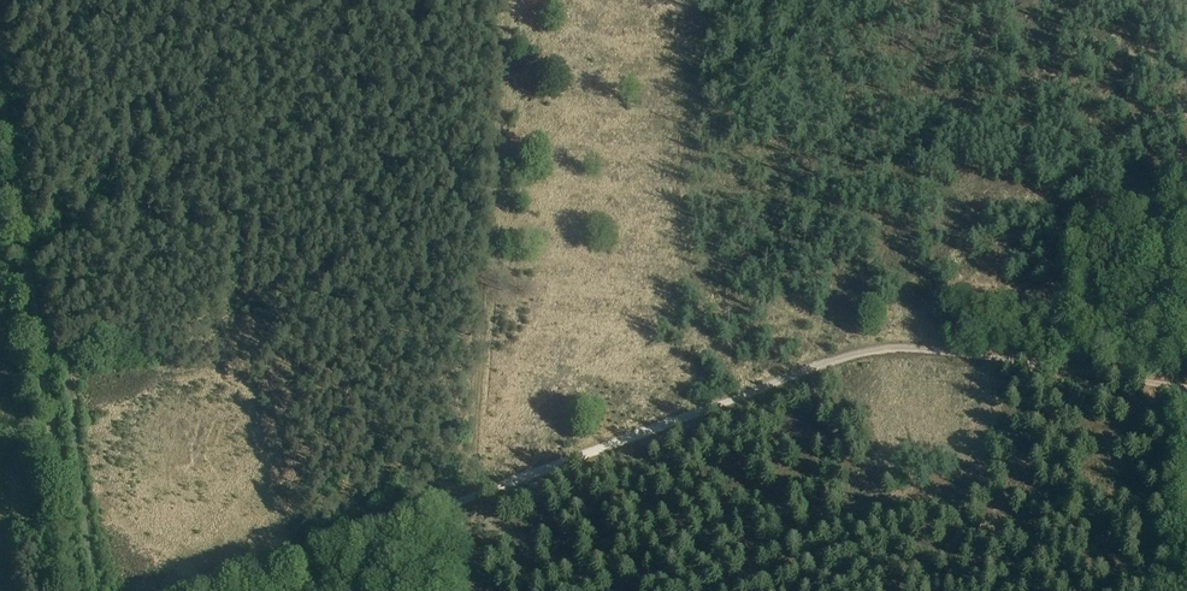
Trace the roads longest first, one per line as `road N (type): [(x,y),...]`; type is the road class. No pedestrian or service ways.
road 1 (track): [(1170,385),(911,347),(866,352),(244,590)]
road 2 (track): [(75,590),(0,82)]

